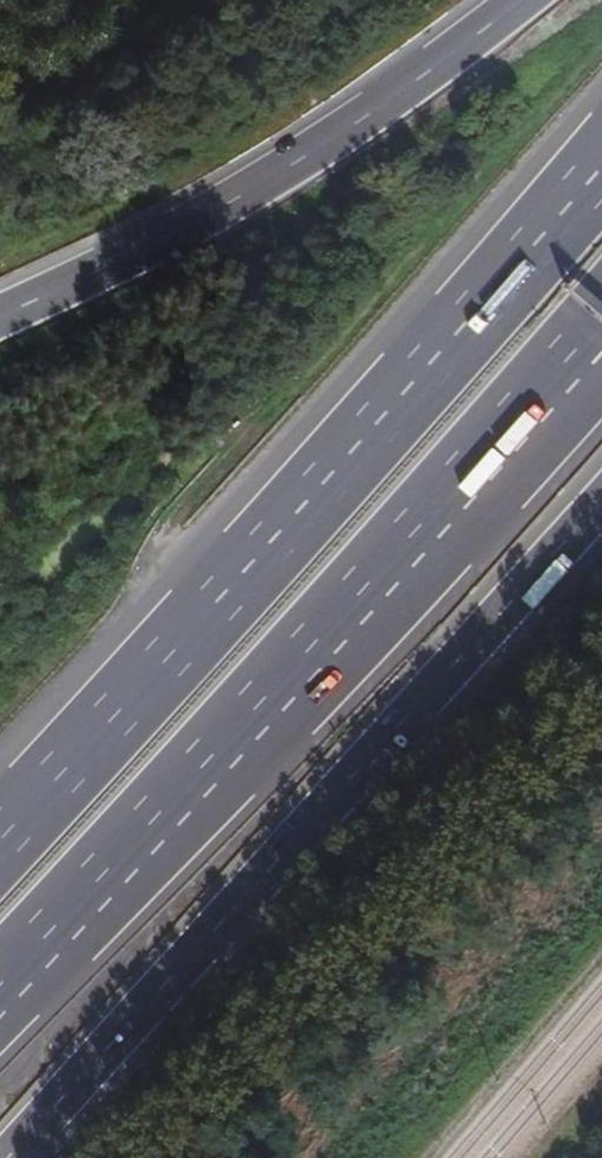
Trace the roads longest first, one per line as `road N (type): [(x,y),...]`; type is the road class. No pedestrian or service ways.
road 1 (motorway): [(601,167),(0,836)]
road 2 (trunk): [(6,1157),(601,503)]
road 3 (motorway): [(0,988),(574,368)]
road 4 (trunk): [(520,0),(264,183),(0,316)]
road 5 (track): [(0,135),(99,66),(250,0)]

